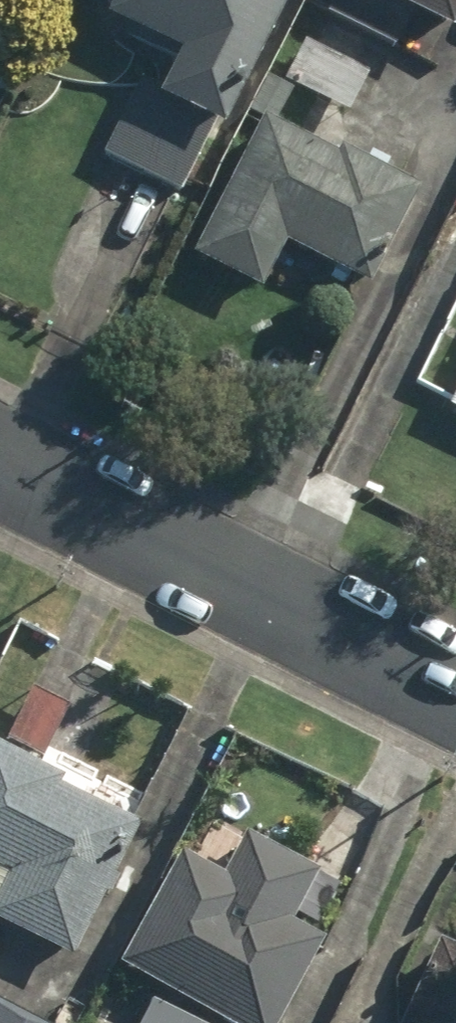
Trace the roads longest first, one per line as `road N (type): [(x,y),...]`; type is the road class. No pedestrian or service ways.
road 1 (residential): [(0,466),(455,694)]

